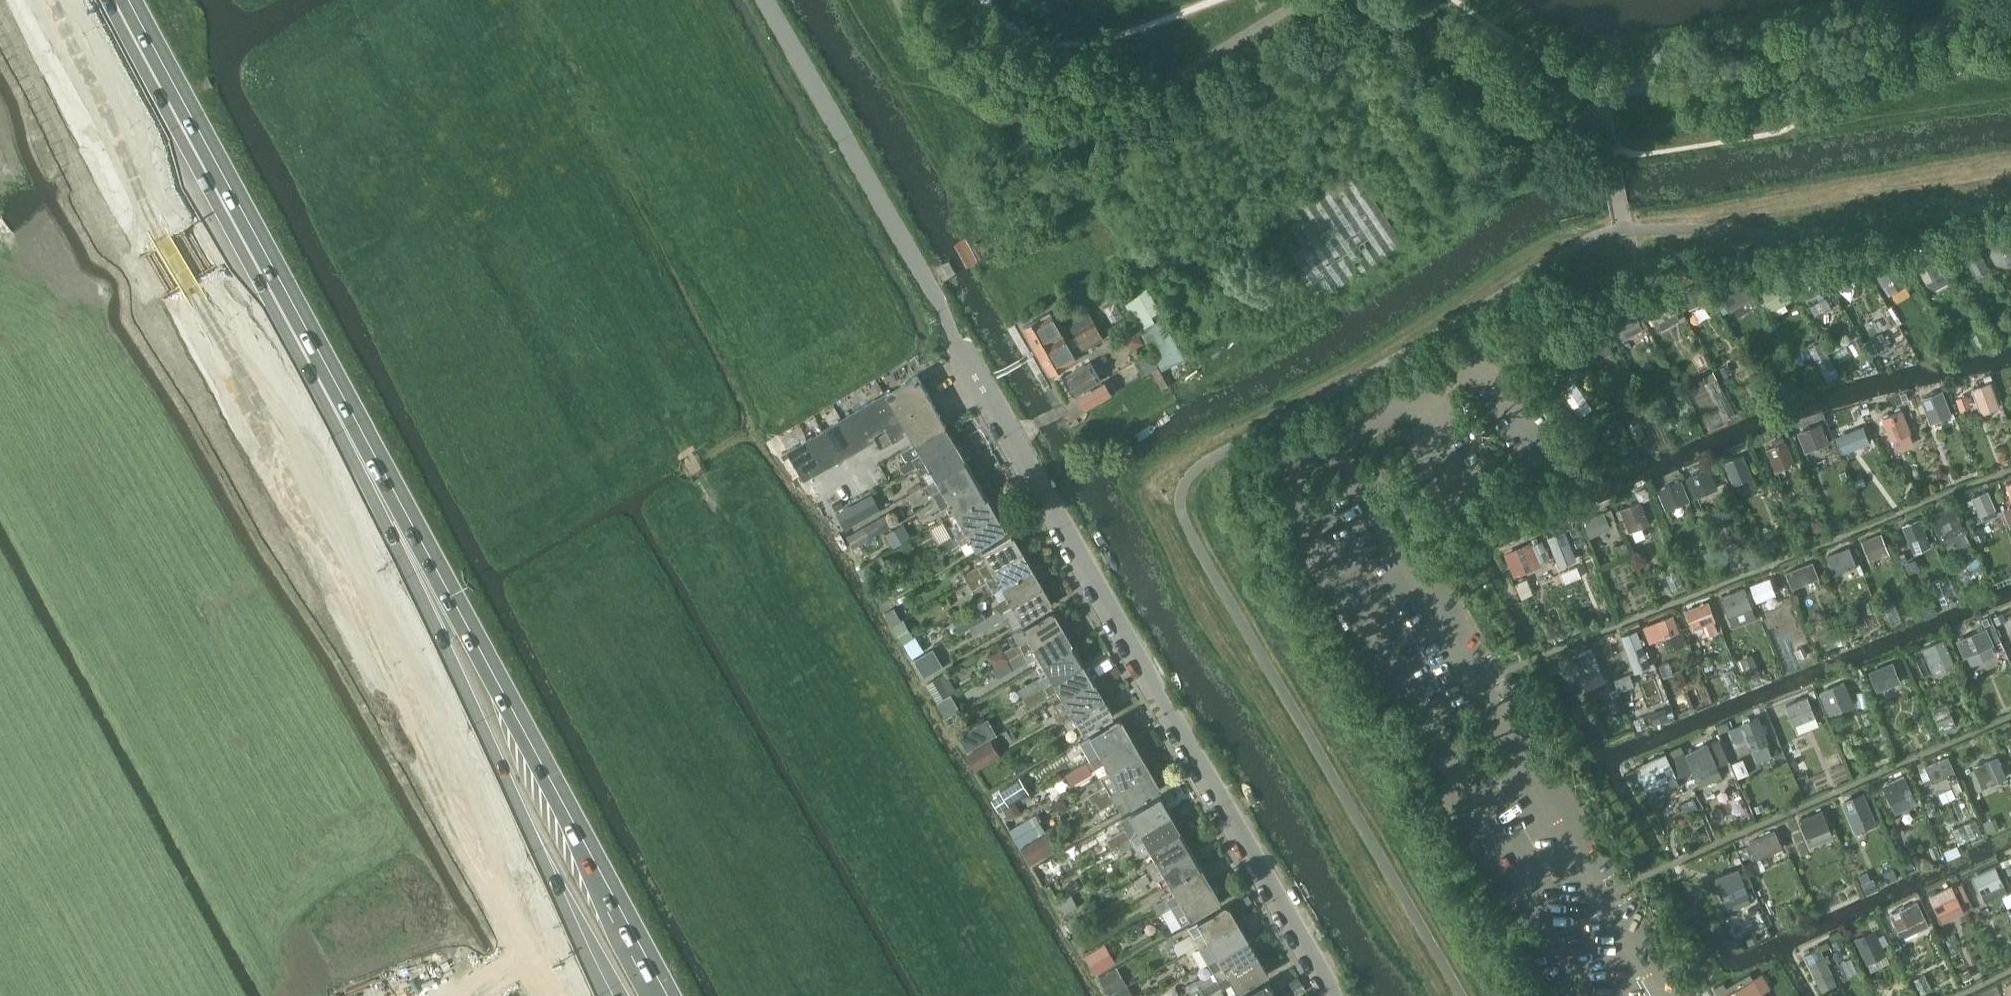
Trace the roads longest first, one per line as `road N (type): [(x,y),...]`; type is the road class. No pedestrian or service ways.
road 1 (secondary): [(42,0),(582,995)]
road 2 (residential): [(1337,995),(948,320)]
road 3 (secondary): [(406,538),(120,0)]
road 4 (secondary): [(656,995),(469,632),(406,538)]
road 5 (secondary): [(406,538),(541,855),(612,995)]
road 6 (unclassified): [(948,320),(766,0)]

